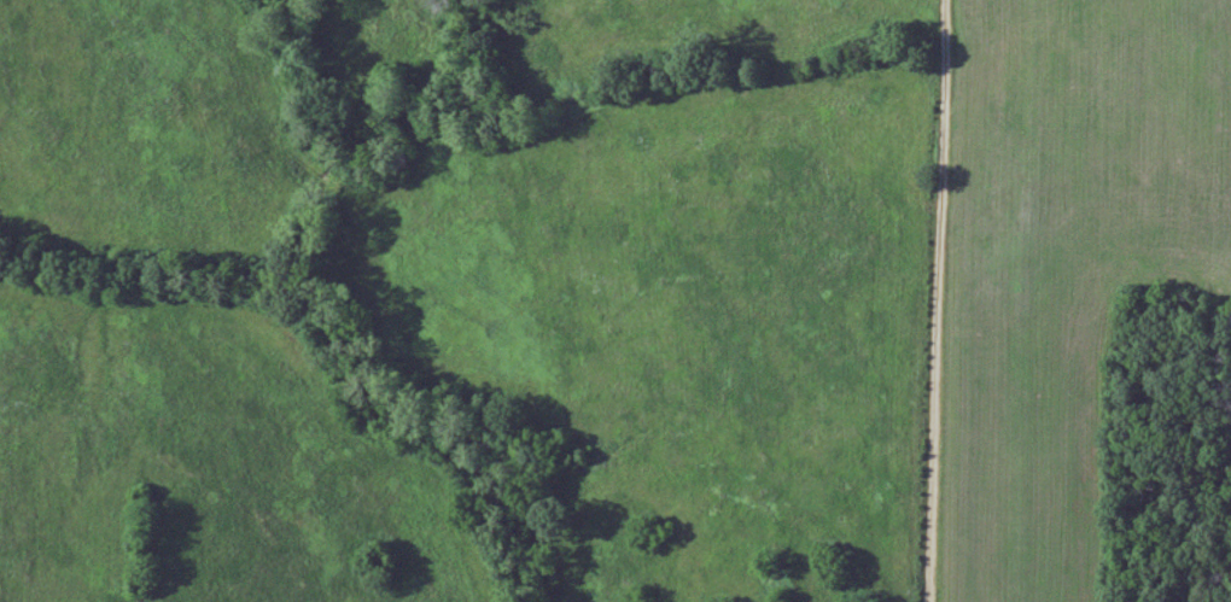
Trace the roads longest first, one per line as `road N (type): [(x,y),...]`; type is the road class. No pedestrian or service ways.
road 1 (residential): [(932,601),(952,0)]

